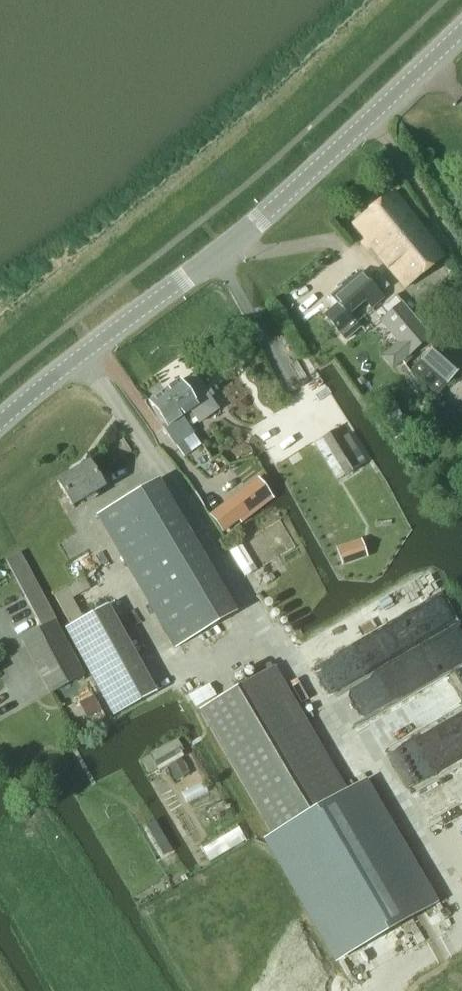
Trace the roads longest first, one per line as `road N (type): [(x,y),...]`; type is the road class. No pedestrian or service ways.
road 1 (tertiary): [(0,426),(77,358),(218,261),(461,37)]

